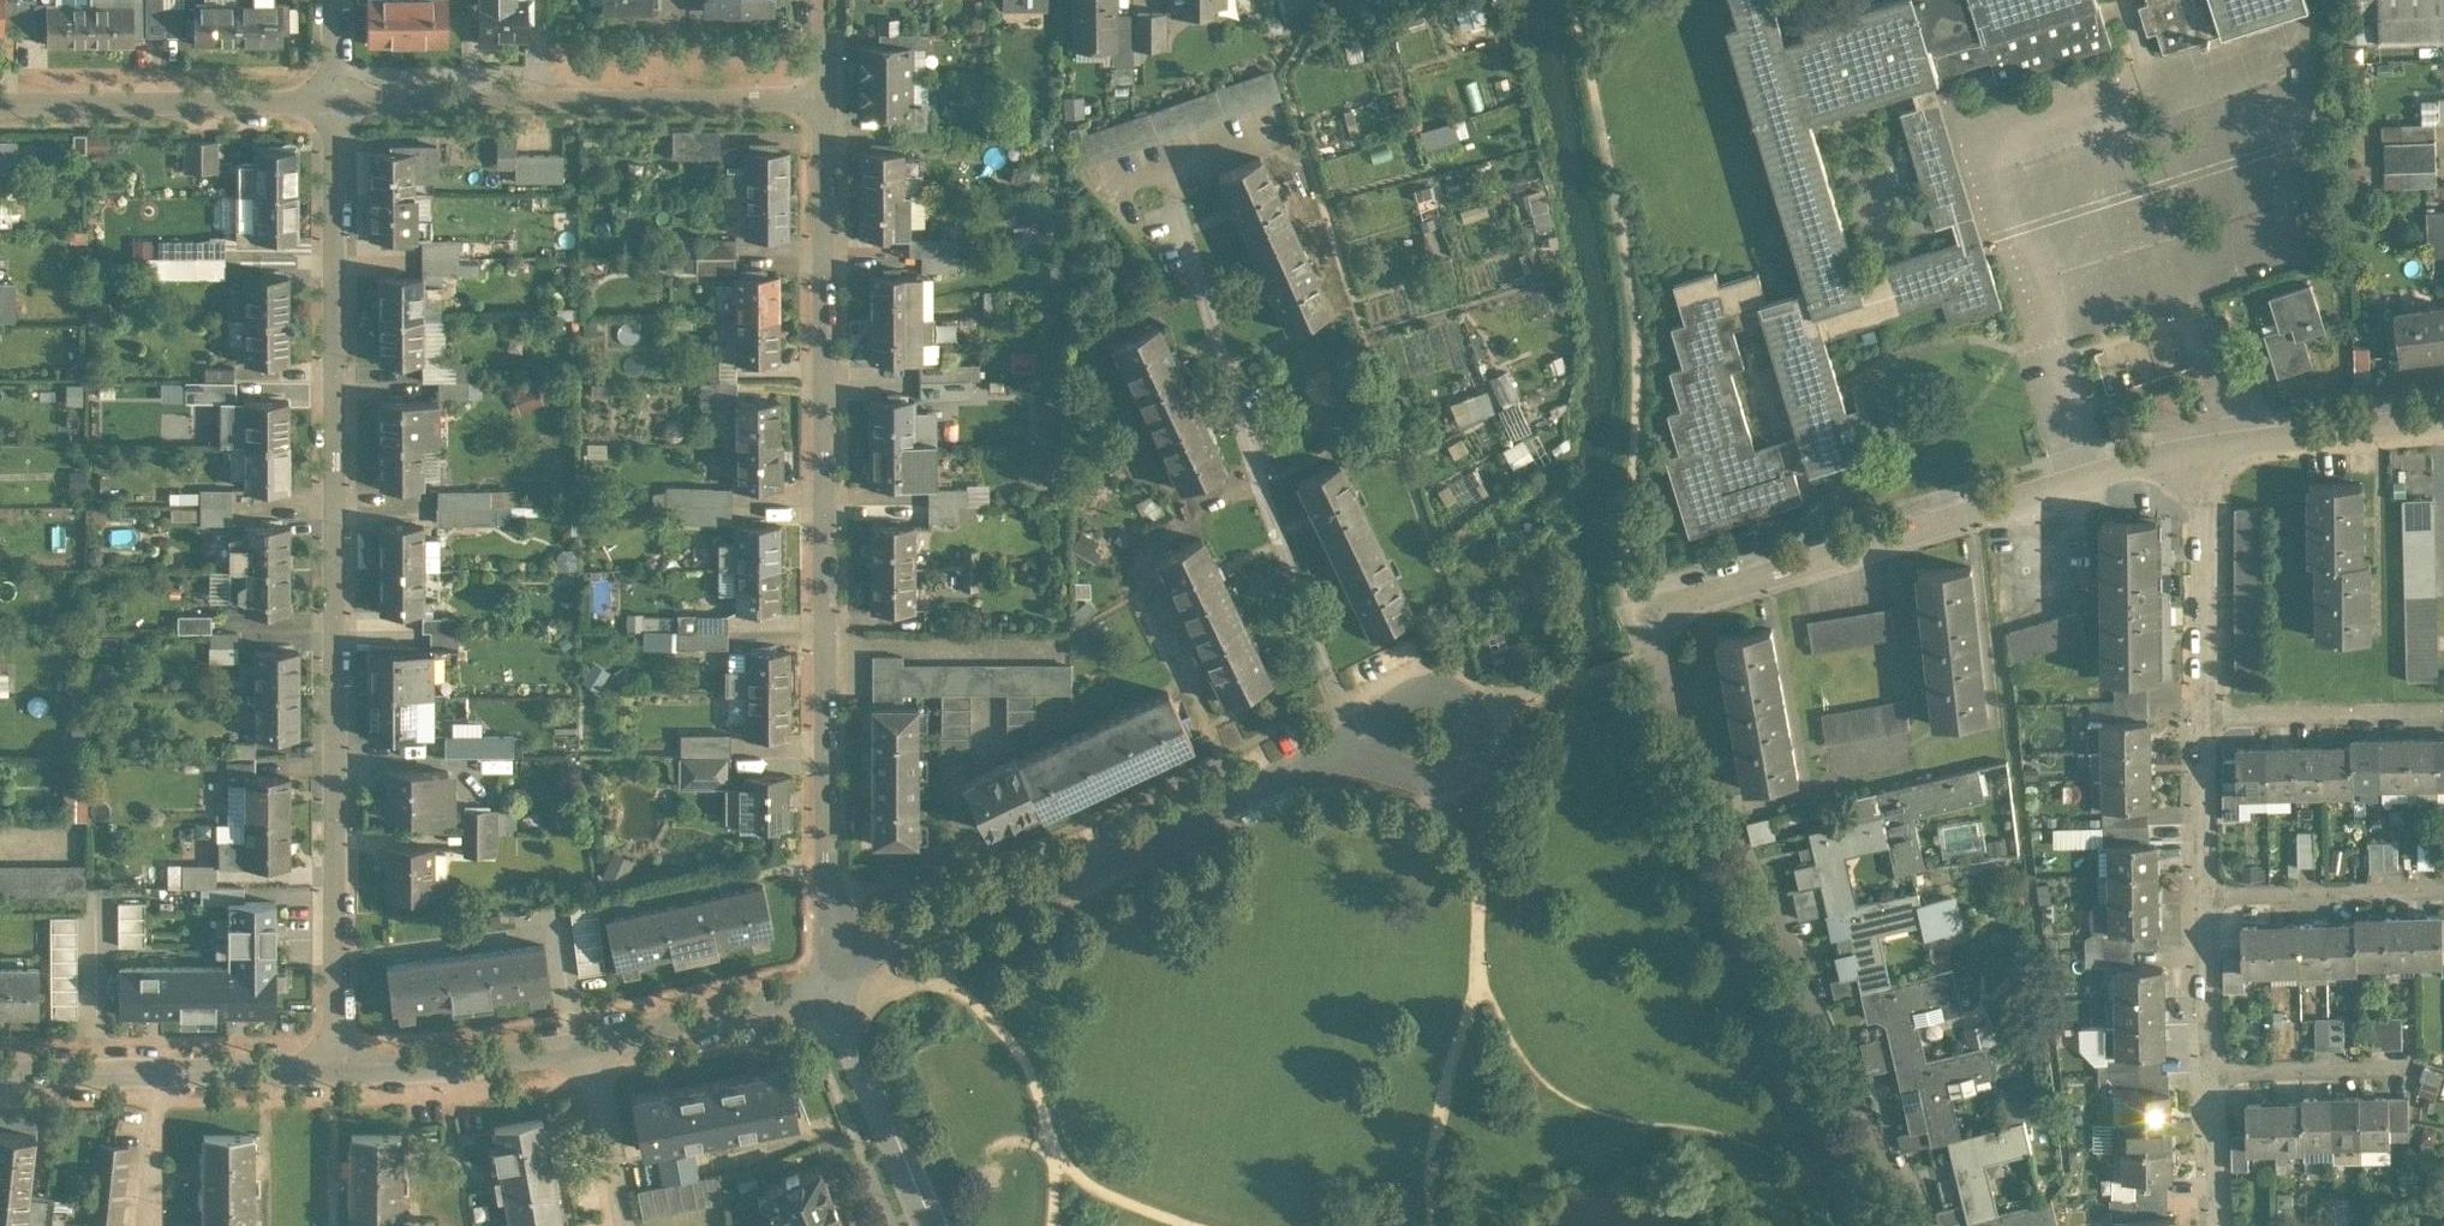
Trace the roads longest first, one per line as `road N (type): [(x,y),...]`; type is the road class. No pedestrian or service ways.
road 1 (residential): [(341,104),(335,1077)]
road 2 (residential): [(828,95),(832,983)]
road 3 (residential): [(1647,619),(1913,1225)]
road 4 (residential): [(832,983),(900,935),(1049,884),(1317,758),(1369,744)]
road 5 (residential): [(1647,619),(2200,447)]
road 6 (residential): [(341,104),(828,95)]
road 7 (residential): [(0,105),(341,104)]
road 8 (residential): [(0,1083),(335,1077)]
road 9 (residential): [(2202,715),(2200,447)]
road 10 (residential): [(832,983),(931,1225)]
road 11 (residential): [(335,1077),(475,1068),(589,1045)]
road 12 (residential): [(589,1045),(832,983)]
road 13 (residential): [(2200,447),(2443,422)]
road 14 (residential): [(2202,715),(2443,710)]
road 15 (residential): [(2204,894),(2443,888)]
road 16 (residential): [(2212,1072),(2409,1067)]
road 17 (residential): [(589,1045),(623,1225)]
road 18 (residential): [(2204,894),(2202,715)]
road 19 (residential): [(2212,1072),(2204,894)]
road 20 (residential): [(1369,744),(1401,771),(1454,769),(1474,745),(1468,711)]
road 21 (residential): [(2222,1225),(2212,1072)]
road 22 (residential): [(1468,711),(1445,691),(1425,690),(1386,714),(1369,744)]

